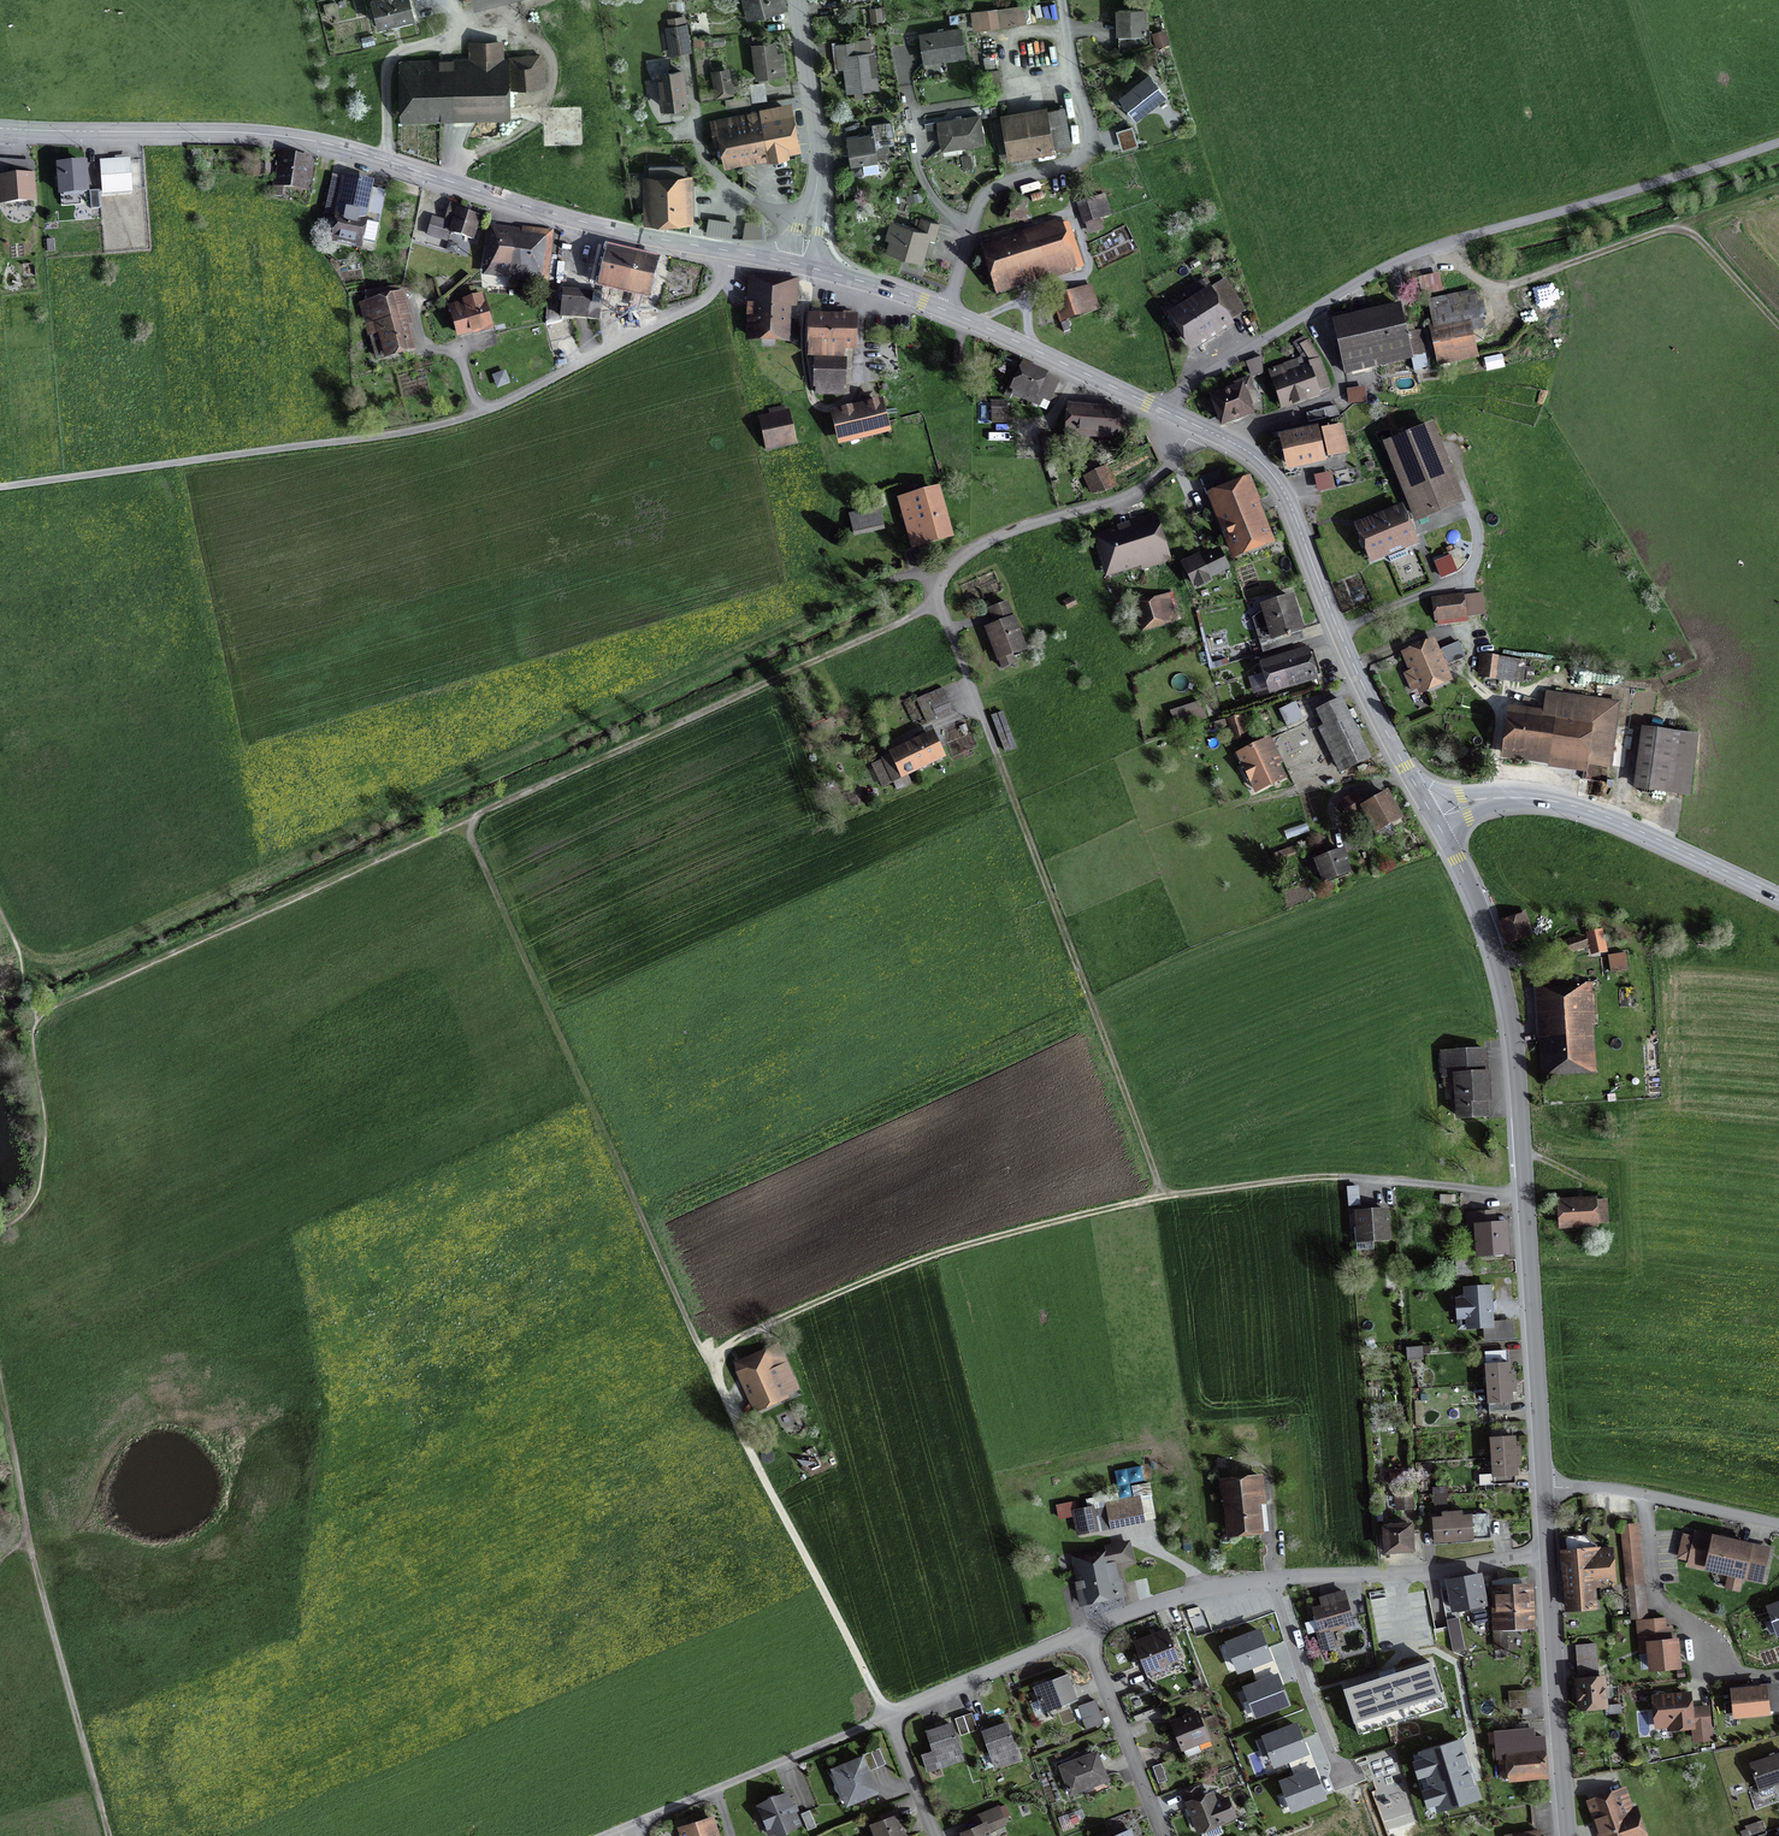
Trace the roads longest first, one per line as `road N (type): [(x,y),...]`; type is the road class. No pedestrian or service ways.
road 1 (track): [(20,958),(62,961),(877,585),(945,572)]
road 2 (track): [(937,597),(903,622),(38,1019)]
road 3 (tertiary): [(730,252),(584,223),(325,143),(225,132),(0,128)]
road 4 (tertiary): [(1435,819),(1486,927),(1513,1031),(1546,1490)]
road 5 (track): [(937,597),(1163,1195)]
road 6 (track): [(715,1371),(465,825)]
road 7 (unclassified): [(1778,143),(1402,259),(1273,334)]
road 8 (track): [(1163,1195),(891,1271),(760,1326),(723,1351),(715,1371)]
road 9 (track): [(480,413),(420,430),(0,489)]
road 10 (tertiary): [(1435,819),(1337,632),(1283,492),(1264,466),(1197,427)]
road 11 (tertiary): [(1778,897),(1554,802),(1496,797),(1435,819)]
road 12 (track): [(1163,1195),(1345,1176),(1525,1197)]
road 13 (residential): [(1197,427),(1158,477),(1118,501),(973,547),(945,572),(937,597)]
road 14 (residential): [(730,252),(706,299),(480,413)]
road 15 (track): [(109,1835),(29,1543)]
road 16 (residential): [(1059,0),(1086,120),(1083,148),(1065,163),(997,184),(978,204),(970,232)]
road 17 (tertiary): [(1549,1553),(1568,1835)]
road 18 (residential): [(1549,1553),(1427,1572),(1272,1581)]
road 19 (residential): [(888,1716),(632,1823)]
road 20 (residential): [(794,0),(818,172),(802,266)]
road 21 (track): [(1673,228),(1509,285),(1476,277),(1443,244)]
road 22 (tertiary): [(1162,410),(947,312)]
road 23 (residential): [(1083,1632),(1163,1835)]
road 24 (residential): [(1083,1632),(888,1716)]
road 25 (residential): [(1272,1581),(1346,1779)]
road 26 (residential): [(970,232),(934,206),(917,166),(902,50)]
road 27 (residential): [(1272,1581),(1182,1596),(1083,1632)]
road 28 (residential): [(1641,1496),(1653,1593),(1717,1644)]
road 29 (track): [(29,1543),(0,1379)]
road 30 (tertiary): [(947,312),(802,266)]
road 31 (track): [(1673,228),(1778,338)]
road 32 (residential): [(1641,1496),(1778,1526)]
road 33 (residential): [(1273,334),(1162,410)]
road 34 (residential): [(888,1716),(935,1835)]

